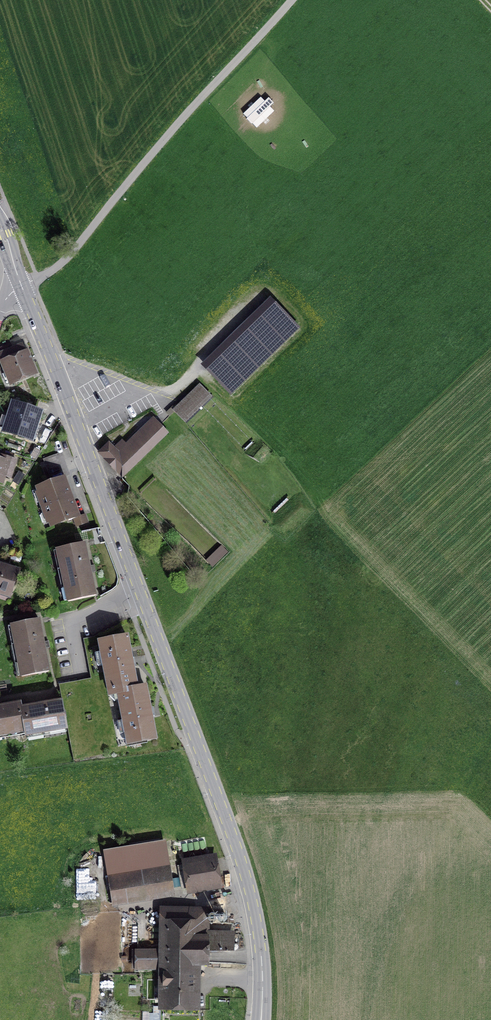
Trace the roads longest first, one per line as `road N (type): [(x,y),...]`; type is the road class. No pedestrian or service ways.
road 1 (tertiary): [(22,287),(240,860),(256,918),(261,1019)]
road 2 (unclassified): [(291,0),(59,265),(22,287)]

